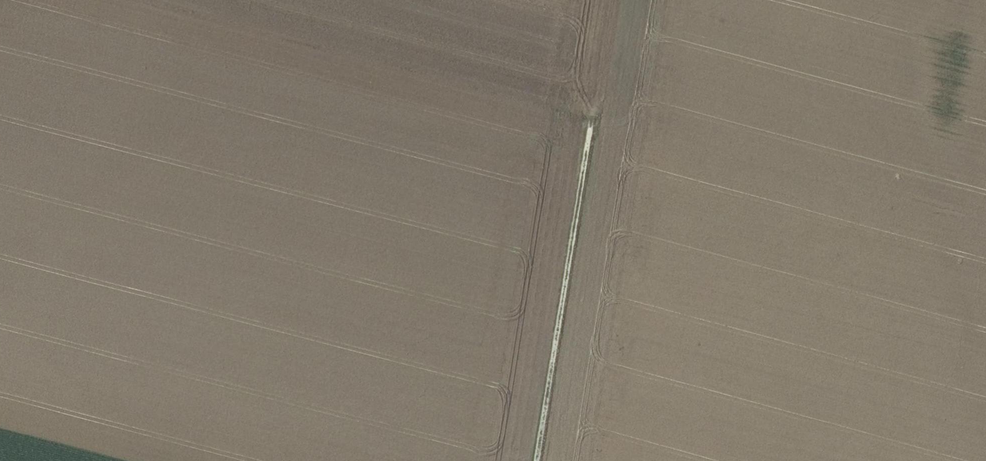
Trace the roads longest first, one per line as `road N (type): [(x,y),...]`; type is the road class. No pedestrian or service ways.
road 1 (track): [(591,122),(538,460)]

